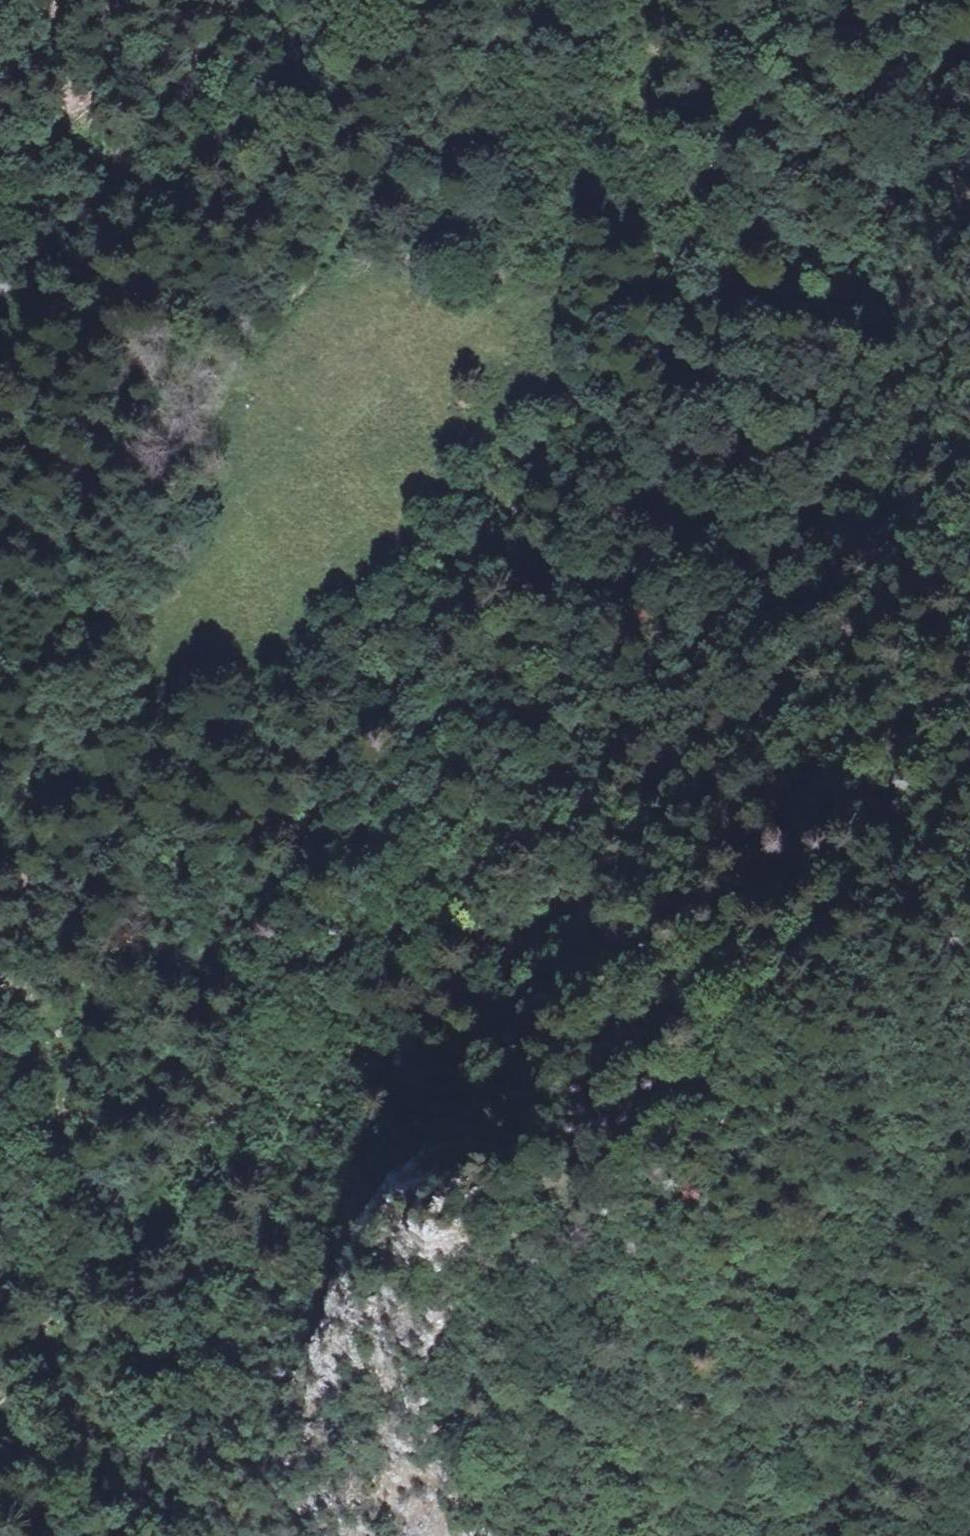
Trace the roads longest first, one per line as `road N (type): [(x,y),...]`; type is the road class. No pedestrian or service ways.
road 1 (track): [(0,1402),(136,1249),(68,1095),(26,842),(48,636),(411,163),(471,77),(501,0)]

